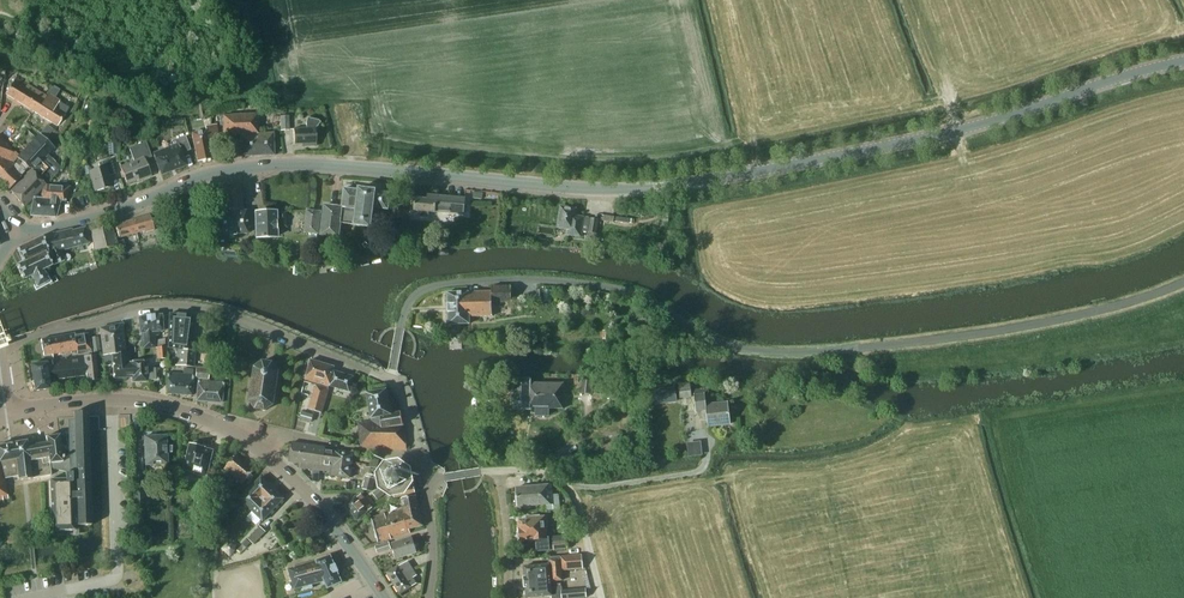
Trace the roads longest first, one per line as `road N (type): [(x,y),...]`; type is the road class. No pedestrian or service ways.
road 1 (secondary): [(12,231),(146,201),(224,169),(394,169),(612,191),(671,186),(964,128),(1183,60)]
road 2 (unclassified): [(391,382),(407,303),(422,290),(457,283),(600,286),(639,296),(722,344),(778,353),(1010,328),(1183,282)]
road 3 (unclassified): [(391,382),(215,313),(175,308),(37,337),(0,354)]
road 4 (secondary): [(265,447),(168,407),(112,401),(7,416)]
road 5 (secondary): [(383,597),(331,520),(265,447)]
road 6 (unclassified): [(602,597),(568,487),(536,474),(500,472)]
road 7 (track): [(568,487),(697,472),(706,454),(701,425)]
road 8 (residential): [(500,472),(508,597)]

